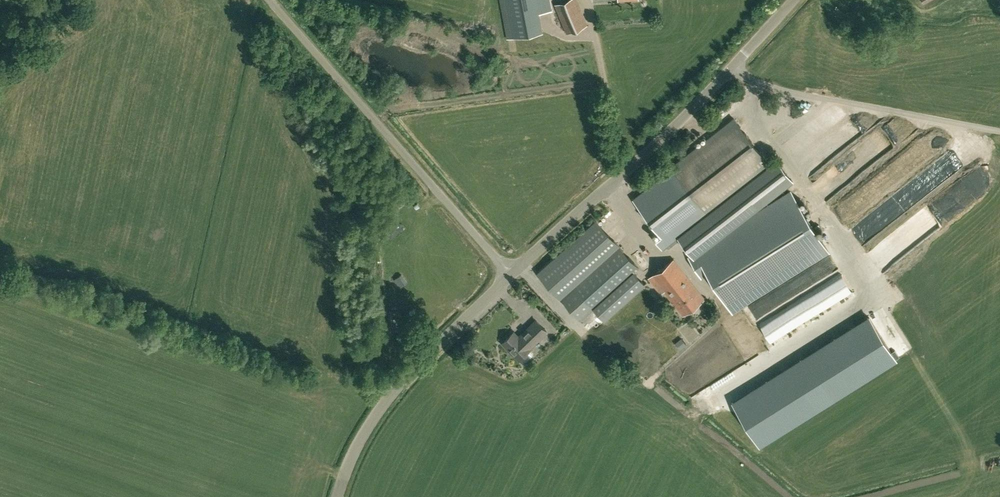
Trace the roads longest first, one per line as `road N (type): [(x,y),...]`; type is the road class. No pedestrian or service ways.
road 1 (unclassified): [(510,274),(269,0)]
road 2 (unclassified): [(510,274),(733,67)]
road 3 (unclassified): [(338,496),(352,456),(392,393),(510,274)]
road 4 (unclassified): [(999,133),(768,88),(733,67)]

